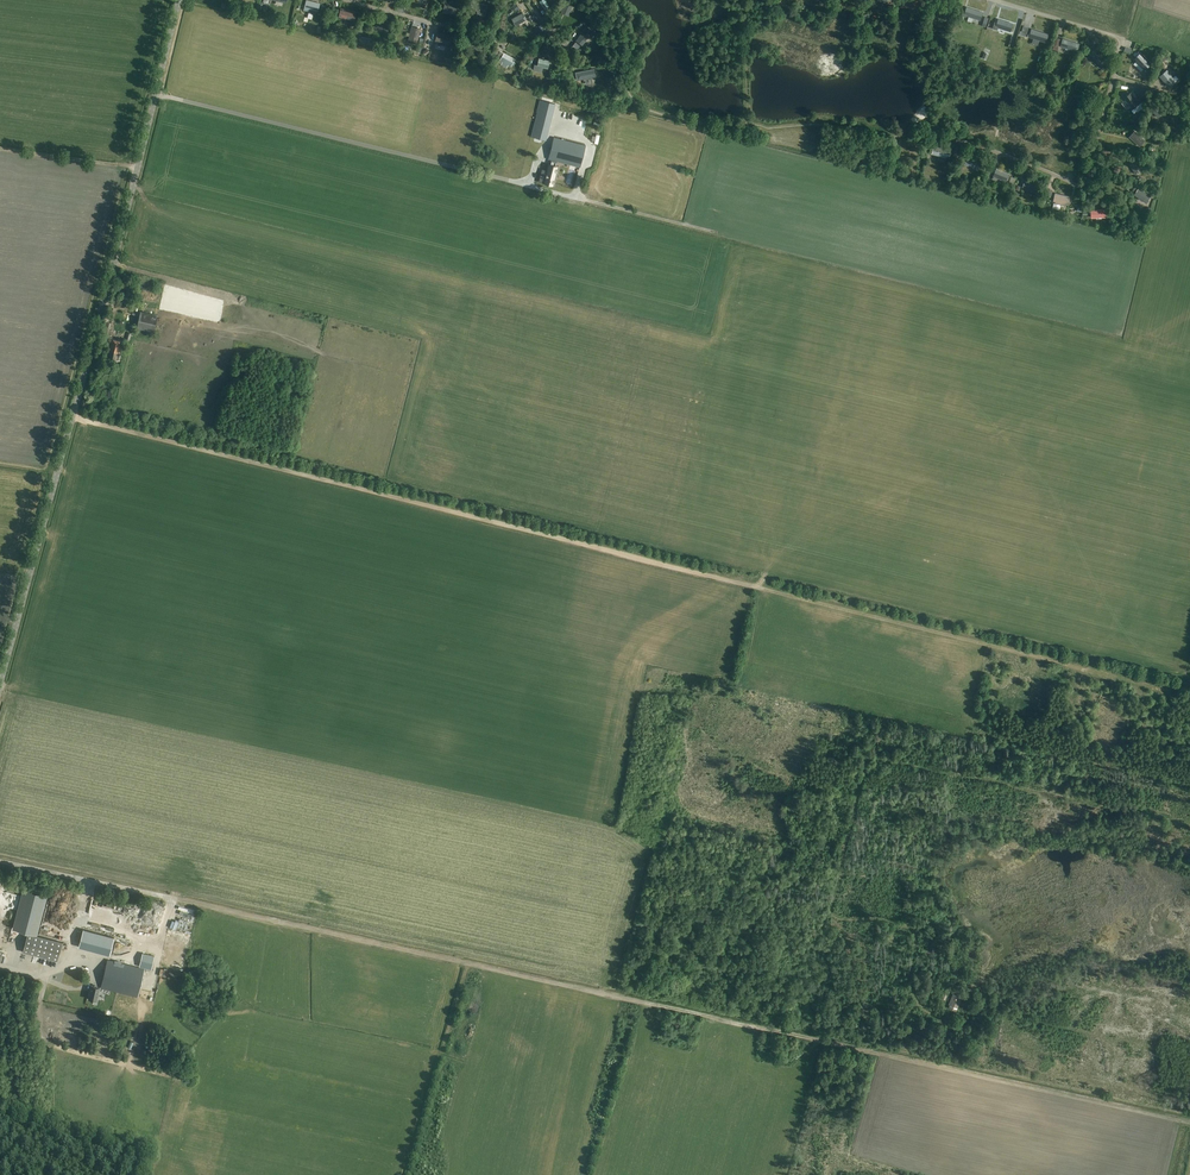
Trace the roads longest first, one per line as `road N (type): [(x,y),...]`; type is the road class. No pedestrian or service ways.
road 1 (track): [(1189,1120),(0,860)]
road 2 (track): [(73,417),(1158,689),(1189,680)]
road 3 (unclassified): [(0,683),(179,0)]
road 4 (track): [(988,647),(956,772),(870,754),(832,910),(917,924),(912,995),(946,1023),(944,1049)]
road 5 (track): [(930,135),(708,125),(646,109),(629,93),(604,0)]
road 6 (residential): [(1114,77),(1083,185),(930,135)]
road 7 (track): [(946,1025),(1004,1013),(1189,1058)]
road 8 (track): [(956,772),(1189,821)]
road 9 (residential): [(507,0),(486,35),(344,0)]
road 10 (track): [(574,197),(714,231)]

